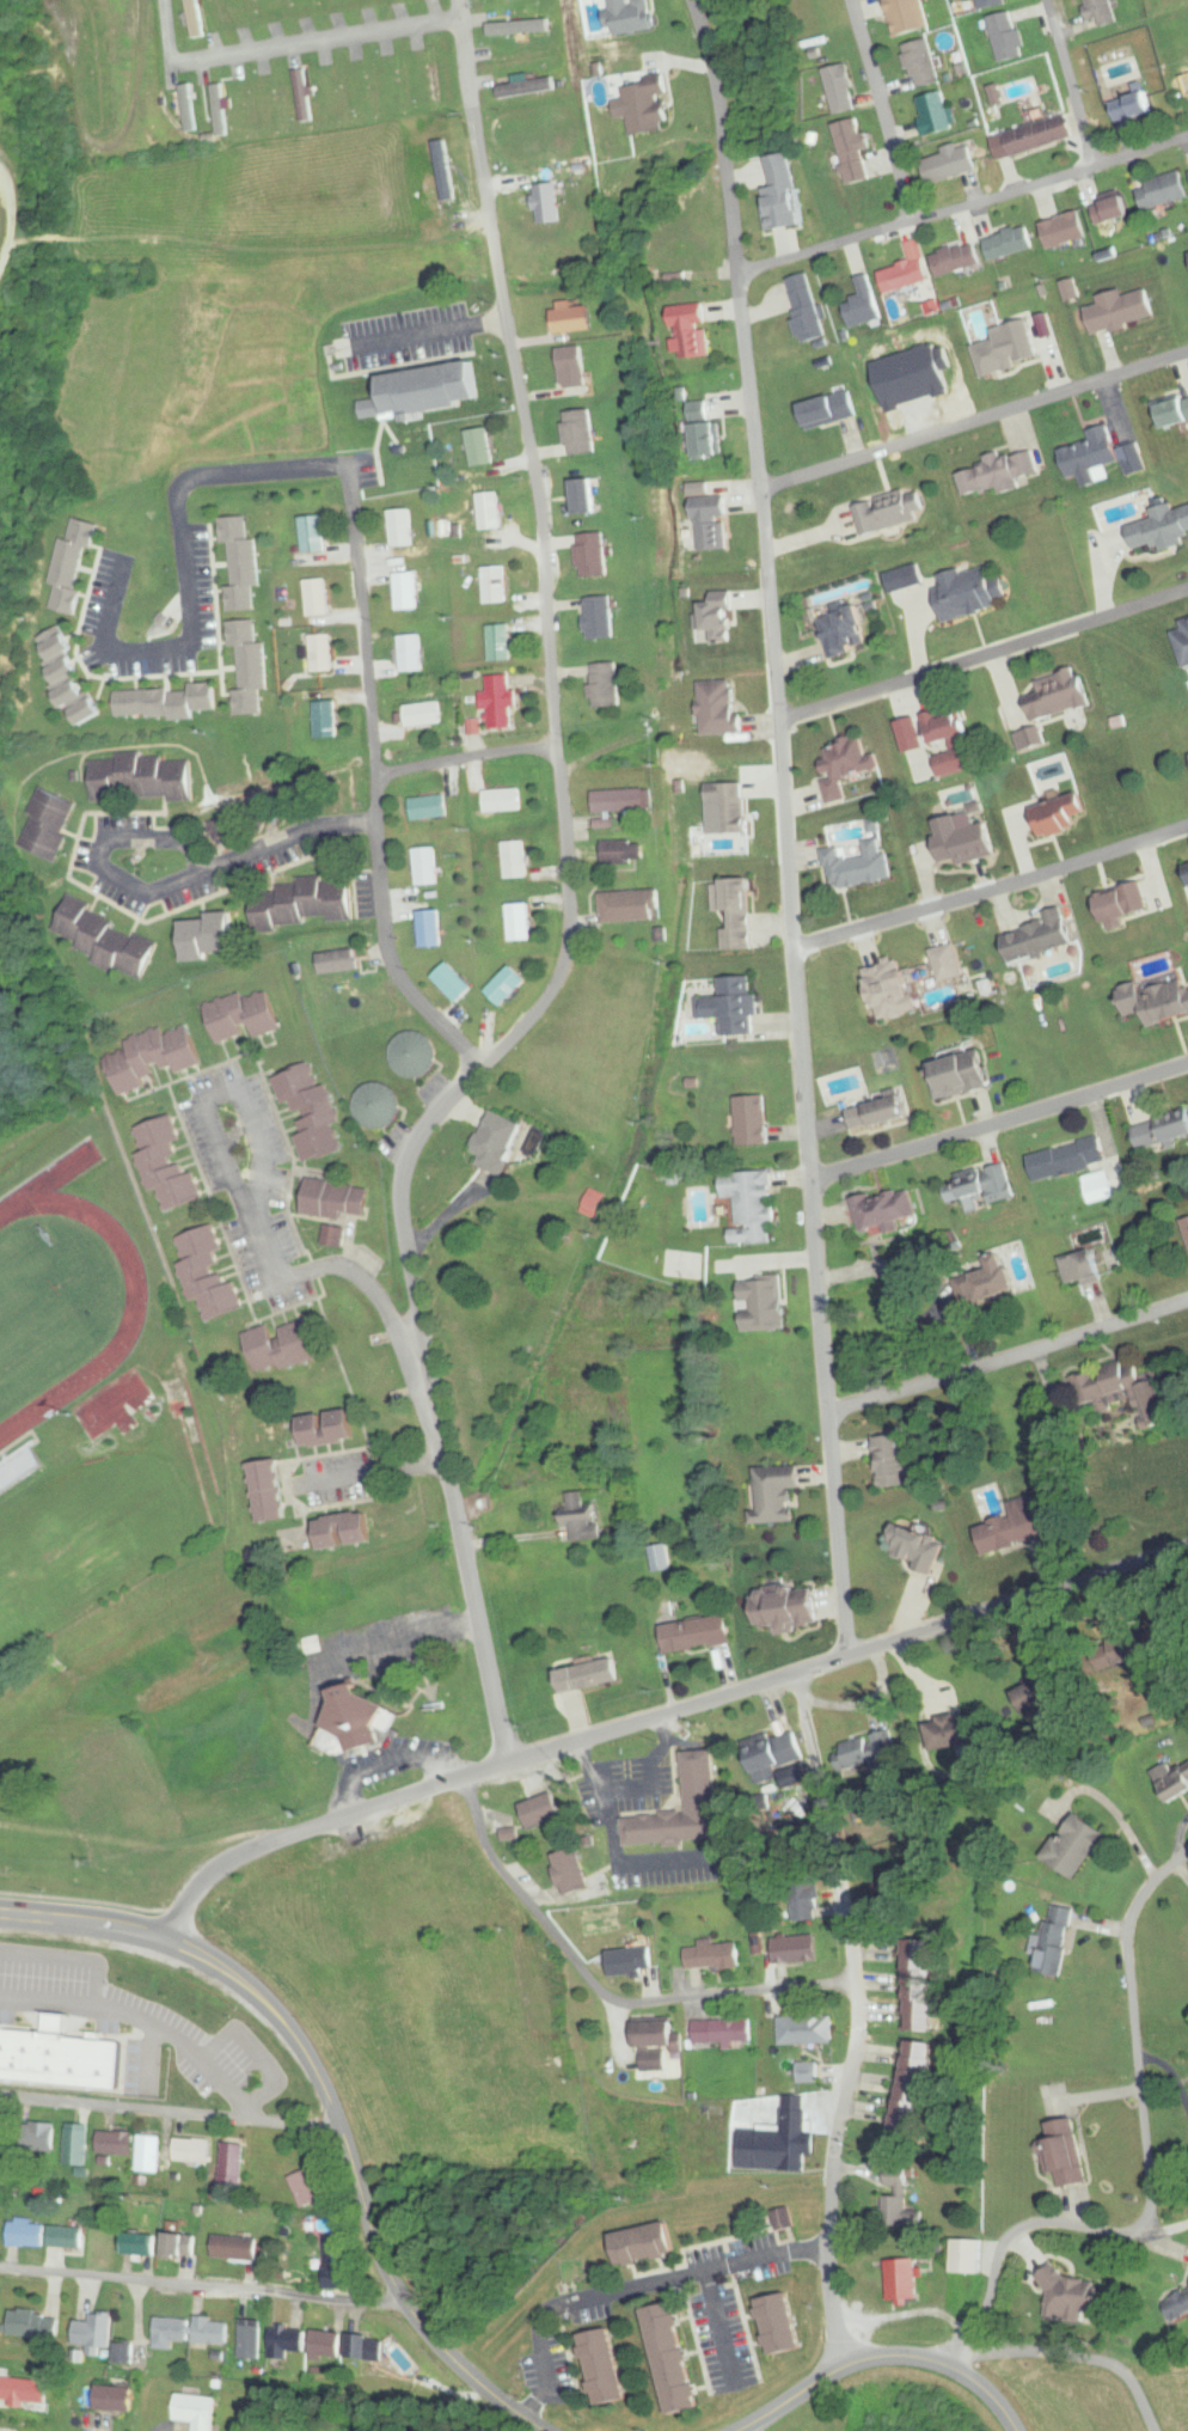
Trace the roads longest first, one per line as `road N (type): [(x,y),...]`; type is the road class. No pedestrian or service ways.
road 1 (residential): [(510,1764),(402,1196),(412,1154),(433,1120),(535,1015),(557,982),(569,921),(541,518),(458,18)]
road 2 (residential): [(847,1659),(763,491),(741,314),(748,281)]
road 3 (residential): [(171,1944),(213,1871),(278,1840),(1187,1549)]
road 4 (secondary): [(0,1915),(124,1930),(171,1944),(221,1969),(269,2008),(330,2100),(381,2255),(411,2310),(460,2364),(545,2430)]
road 5 (residential): [(841,2372),(828,2247),(857,2027),(855,1984),(801,1703)]
road 6 (residential): [(484,1069),(414,995),(388,946),(351,466)]
road 7 (residential): [(129,564),(112,643),(124,652),(192,645),(200,630),(190,483),(351,466)]
road 8 (residential): [(472,1807),(494,1862),(613,1999),(638,2004),(855,1984)]
road 9 (residential): [(1187,355),(763,491)]
road 10 (residential): [(380,818),(353,819),(157,891),(108,866),(104,854),(125,838),(182,837),(196,841),(216,867)]
road 11 (residential): [(1187,593),(780,722)]
road 12 (residential): [(0,2271),(411,2310)]
road 13 (residential): [(828,2247),(555,2311),(541,2331),(543,2392),(525,2418)]
road 14 (residential): [(1187,828),(821,942)]
road 15 (residential): [(1187,1302),(829,1415)]
road 16 (residential): [(1187,1065),(837,1172)]
road 17 (residential): [(1187,1856),(1157,1879),(1127,1932),(1147,2185)]
road 18 (residential): [(0,2096),(292,2128),(339,2125)]
road 19 (residential): [(936,2365),(985,2309),(997,2261),(1015,2235),(1045,2224),(1129,2233),(1143,2221),(1147,2185)]
road 20 (secondary): [(737,2430),(841,2372),(887,2359),(936,2365),(969,2381),(1015,2430)]
road 21 (residential): [(262,1169),(256,1224),(209,1120),(214,1100),(234,1097),(243,1104),(262,1169)]
road 22 (residential): [(1187,138),(916,222)]
road 23 (residential): [(916,222),(854,0)]
road 24 (residential): [(424,1345),(351,1277),(299,1278),(276,1269),(256,1224)]
road 25 (residential): [(558,746),(378,776)]
road 26 (residential): [(748,281),(766,267),(916,222)]
road 27 (residential): [(1092,169),(1046,0)]

